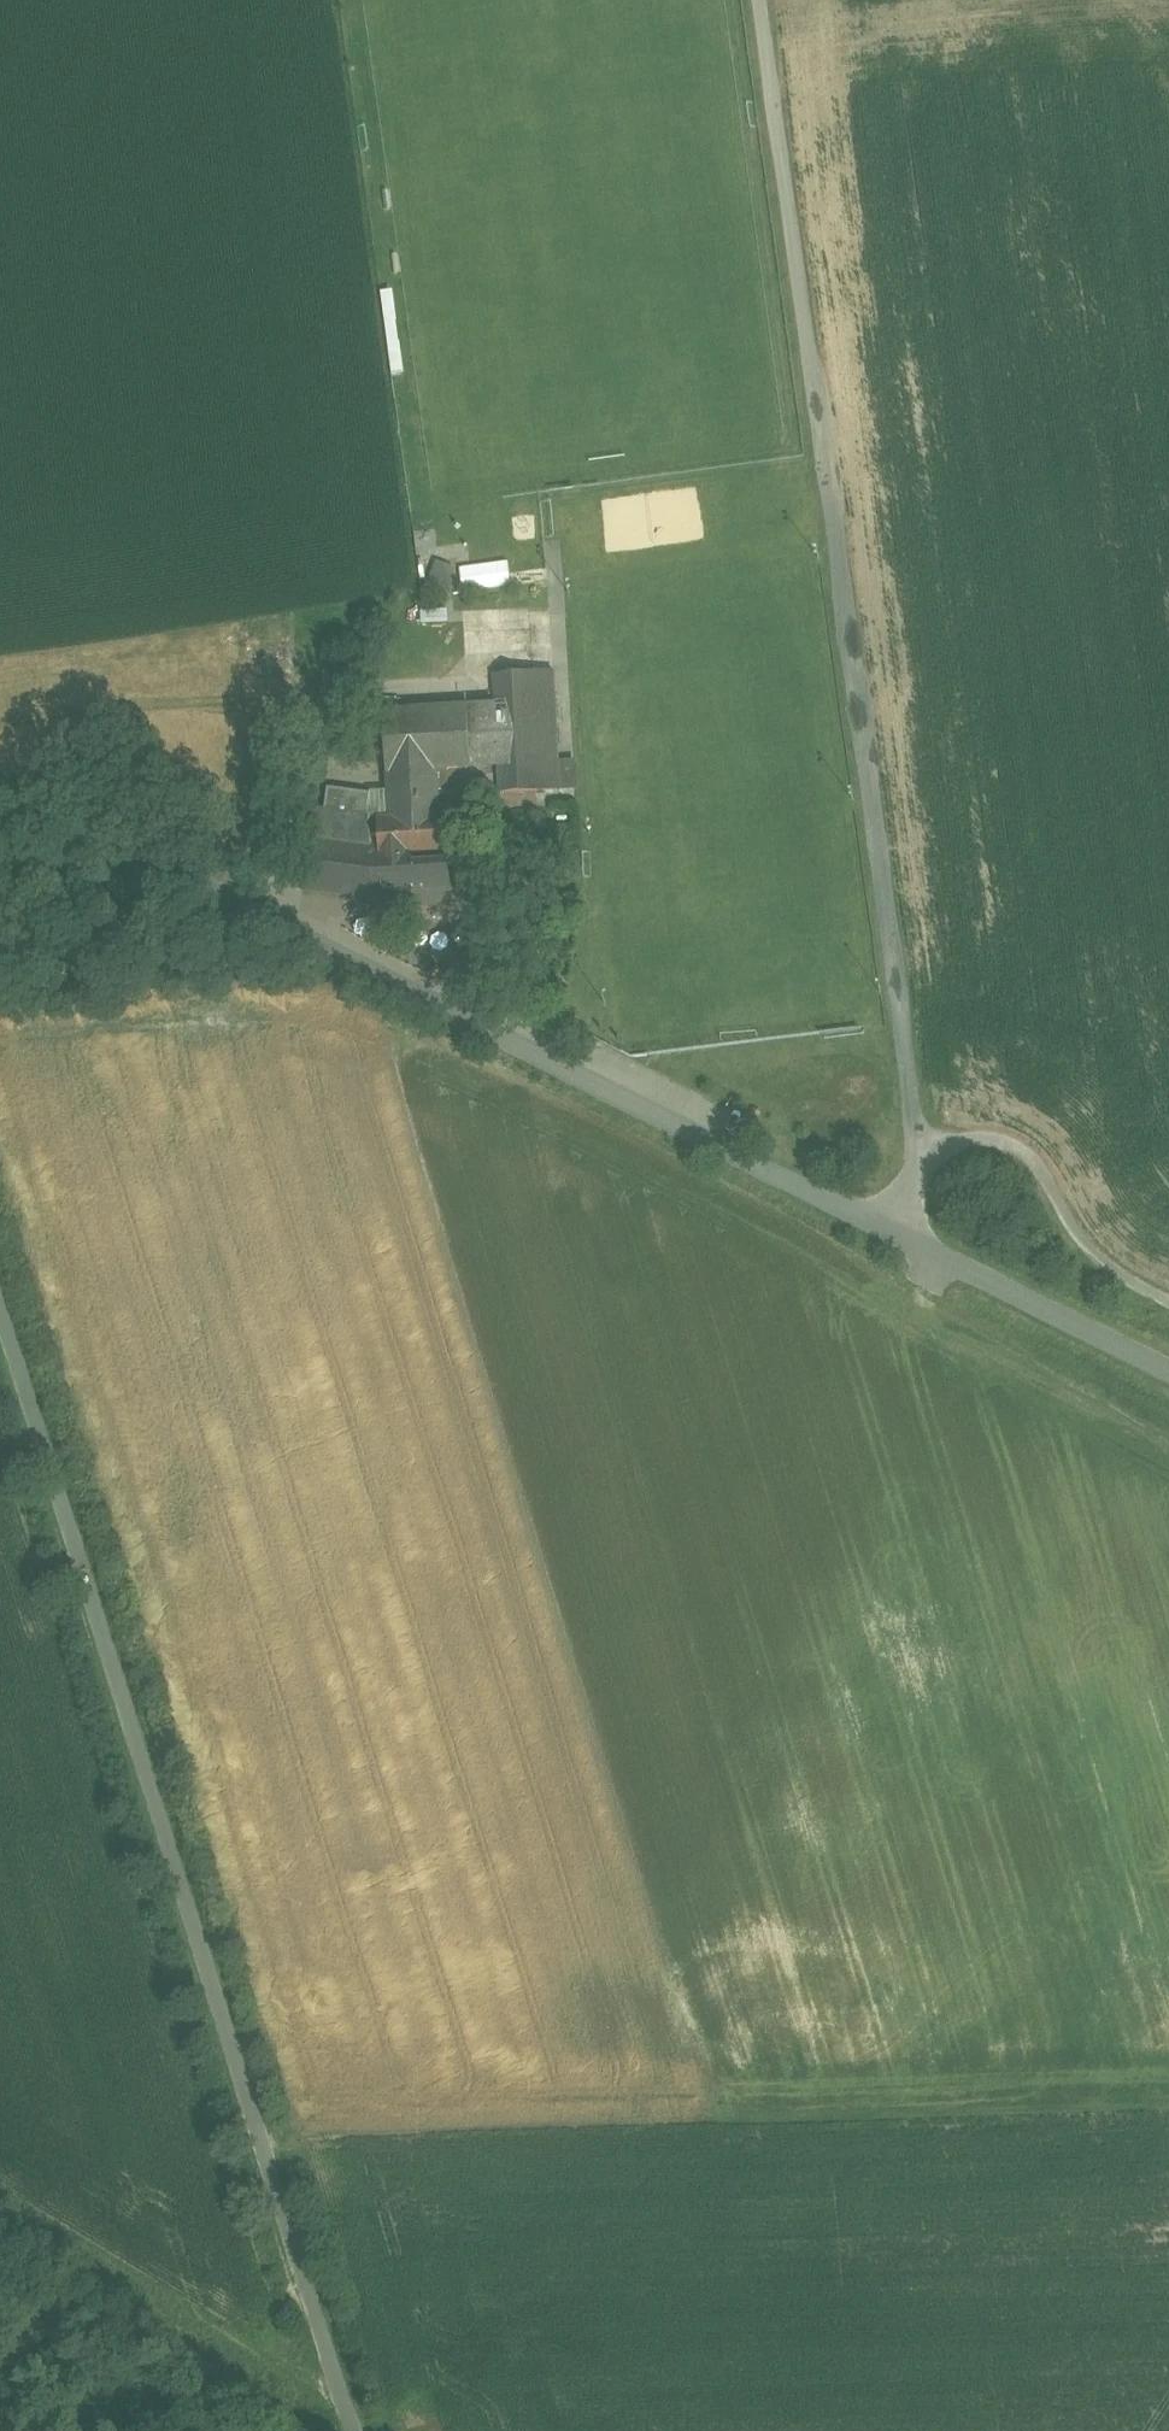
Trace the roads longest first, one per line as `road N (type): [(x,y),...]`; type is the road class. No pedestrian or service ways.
road 1 (unclassified): [(1168,1388),(891,1230),(0,773)]
road 2 (track): [(891,1230),(923,1167),(919,1099),(765,0)]
road 3 (unclassified): [(0,1355),(346,2430)]

